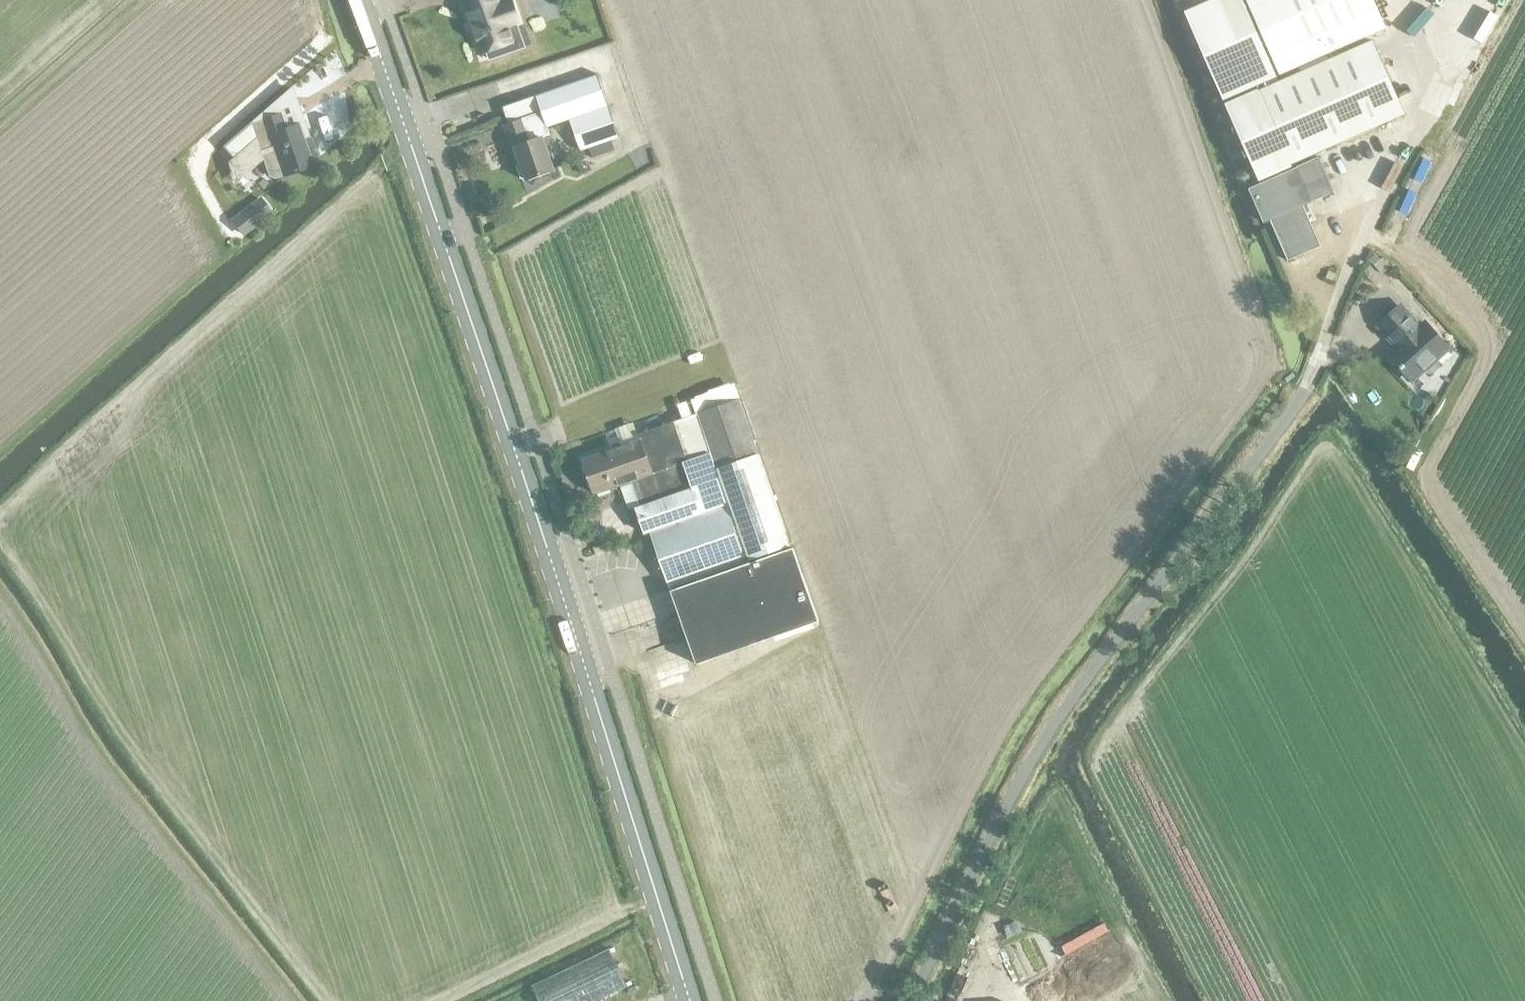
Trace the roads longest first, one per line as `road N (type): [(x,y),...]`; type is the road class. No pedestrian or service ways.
road 1 (secondary): [(690,1000),(533,503),(361,0)]

